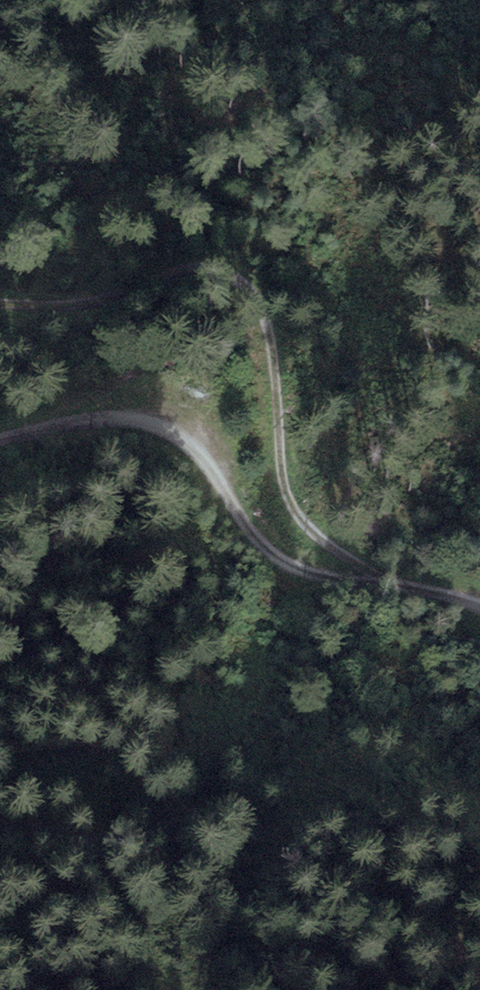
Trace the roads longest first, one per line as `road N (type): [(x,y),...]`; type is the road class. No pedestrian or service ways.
road 1 (track): [(0,303),(83,304),(172,274),(205,271),(235,283),(272,346),(285,489),(308,529),(344,558),(428,590)]
road 2 (track): [(479,833),(402,836),(294,816),(185,820),(87,743),(0,753)]
road 3 (track): [(0,439),(92,419),(164,425),(194,449),(254,538),(286,566),(428,590)]
road 4 (track): [(188,989),(114,907),(82,852),(0,819)]

